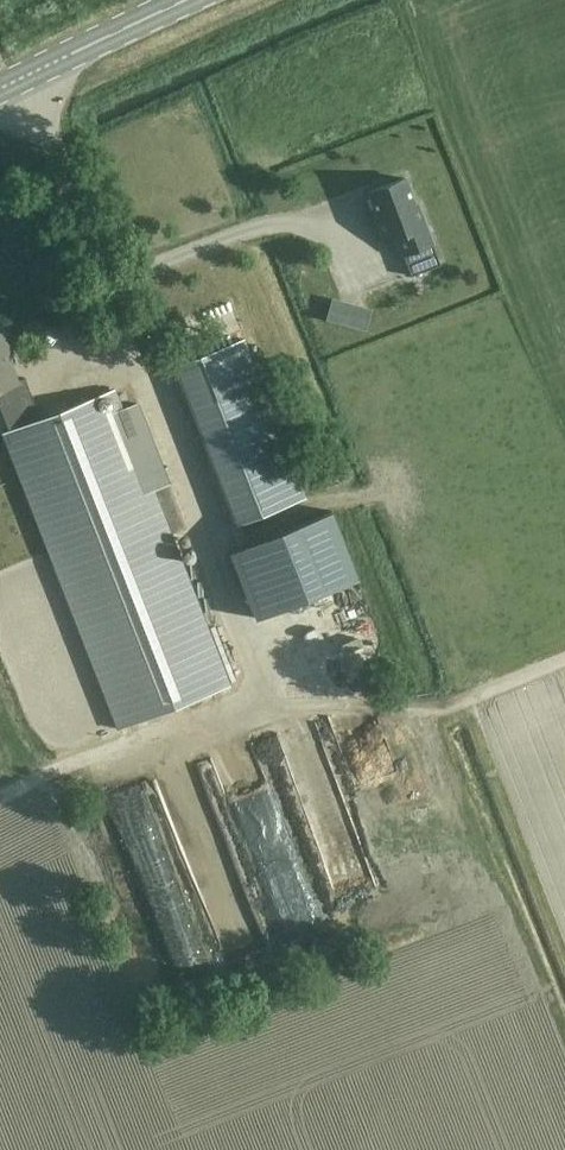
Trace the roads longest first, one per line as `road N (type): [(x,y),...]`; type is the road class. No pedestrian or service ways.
road 1 (track): [(270,706),(445,706),(564,659)]
road 2 (track): [(263,688),(0,798)]
road 3 (secondary): [(0,91),(194,0)]

